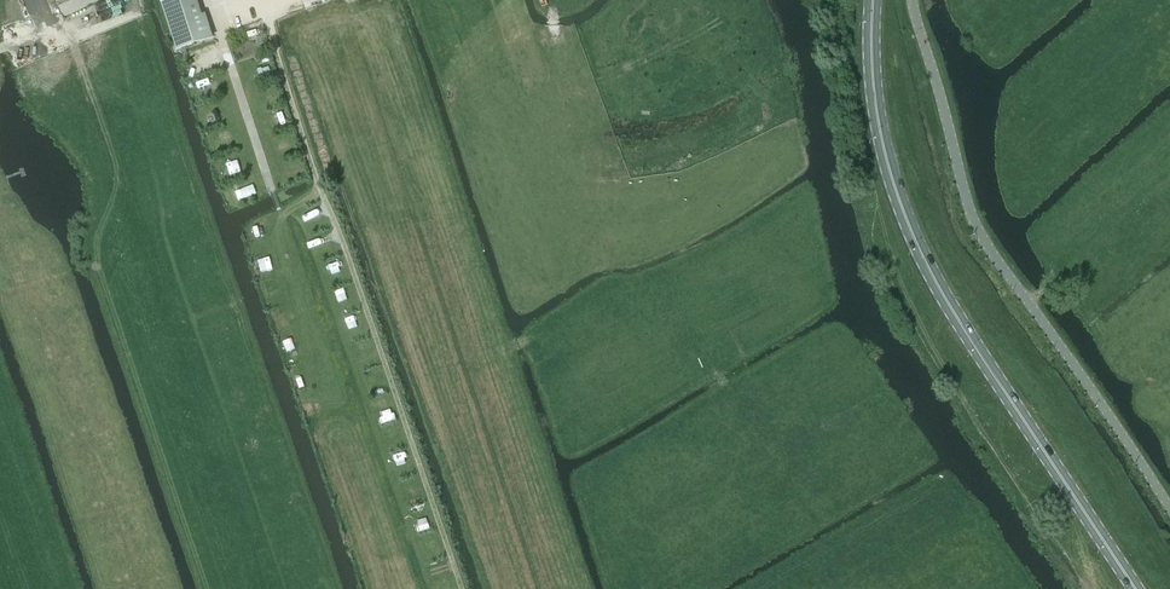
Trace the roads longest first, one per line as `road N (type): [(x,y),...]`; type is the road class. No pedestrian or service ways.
road 1 (primary): [(1136,588),(931,278),(896,192),(877,117),(876,0)]
road 2 (track): [(259,0),(462,588)]
road 3 (unclassified): [(908,0),(979,233),(1169,511)]

